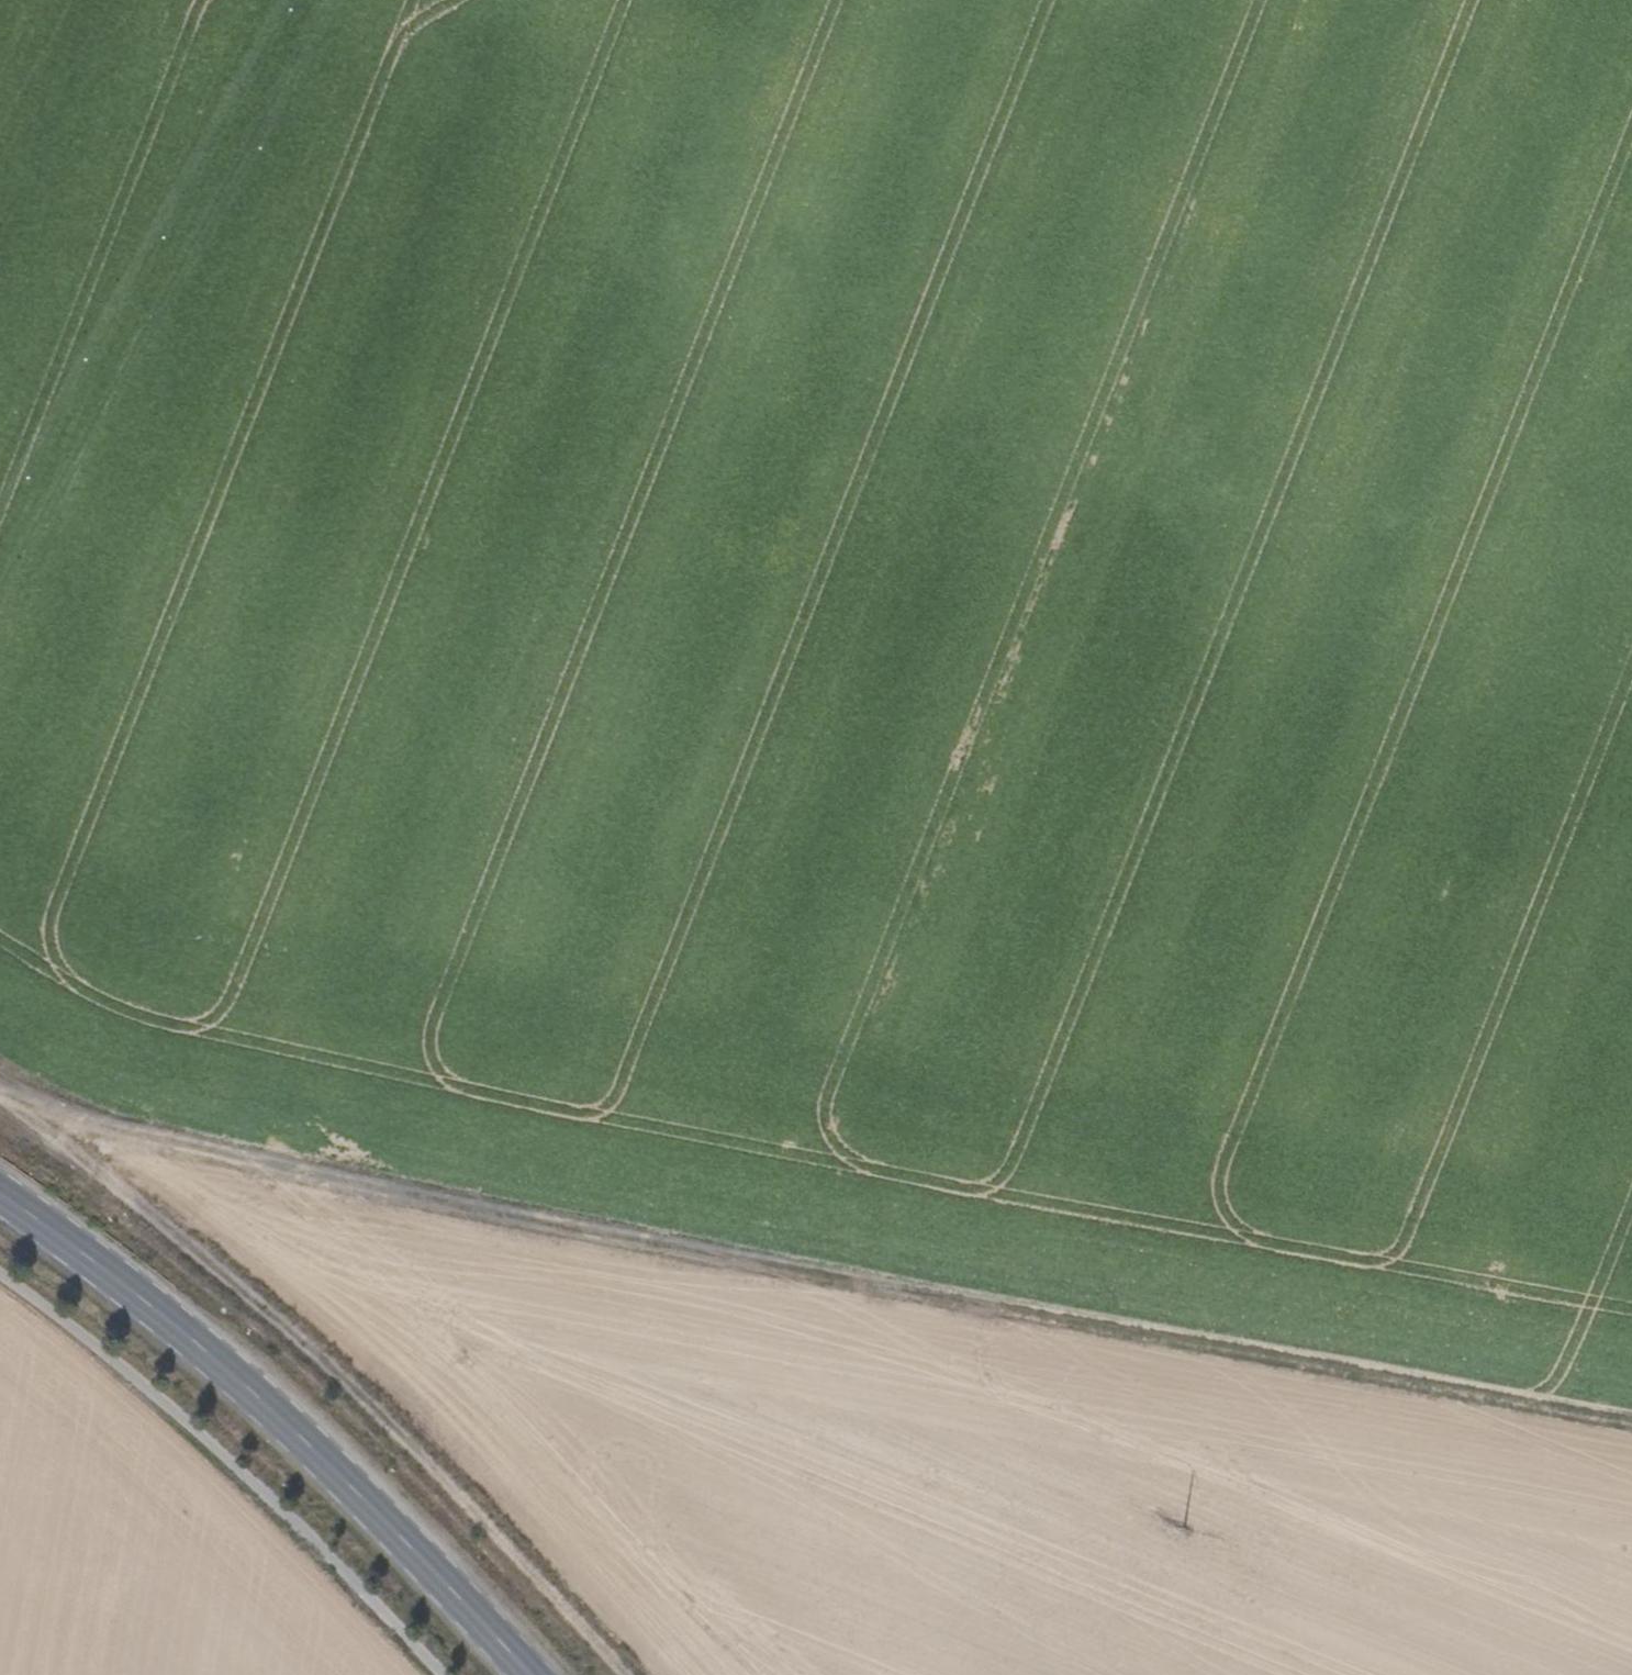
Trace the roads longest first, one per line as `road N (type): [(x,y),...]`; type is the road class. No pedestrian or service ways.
road 1 (track): [(3,1110),(1631,1420)]
road 2 (track): [(0,1108),(112,1184),(316,1353),(626,1674)]
road 3 (secondary): [(533,1674),(306,1438),(182,1331),(0,1196)]

